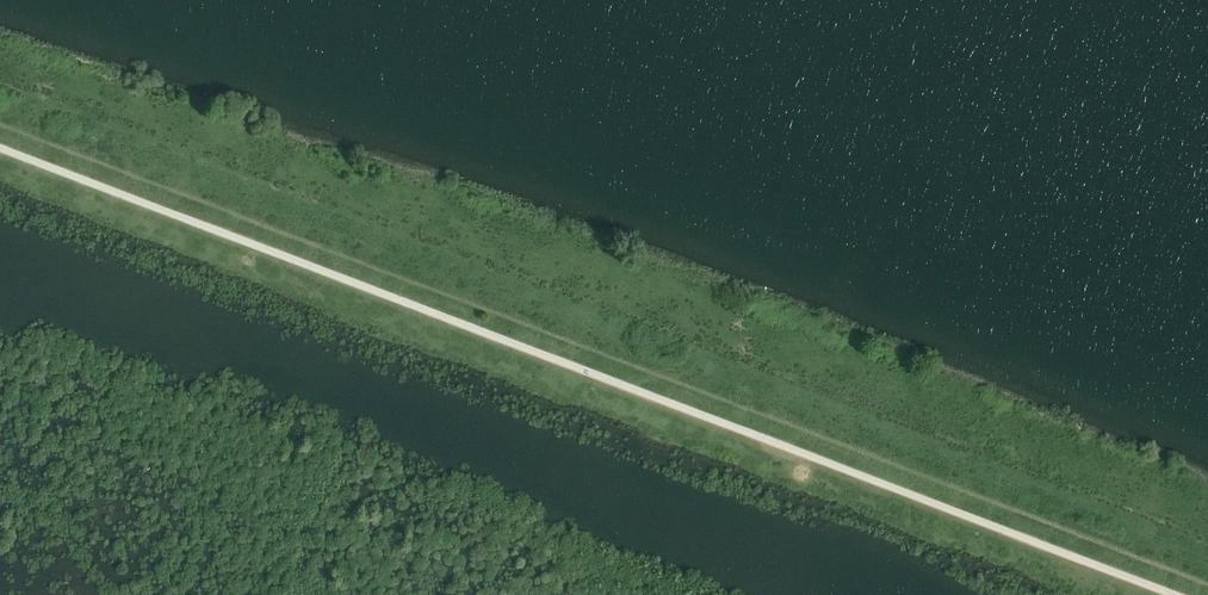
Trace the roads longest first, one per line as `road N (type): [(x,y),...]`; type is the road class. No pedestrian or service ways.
road 1 (track): [(1176,594),(0,147)]

